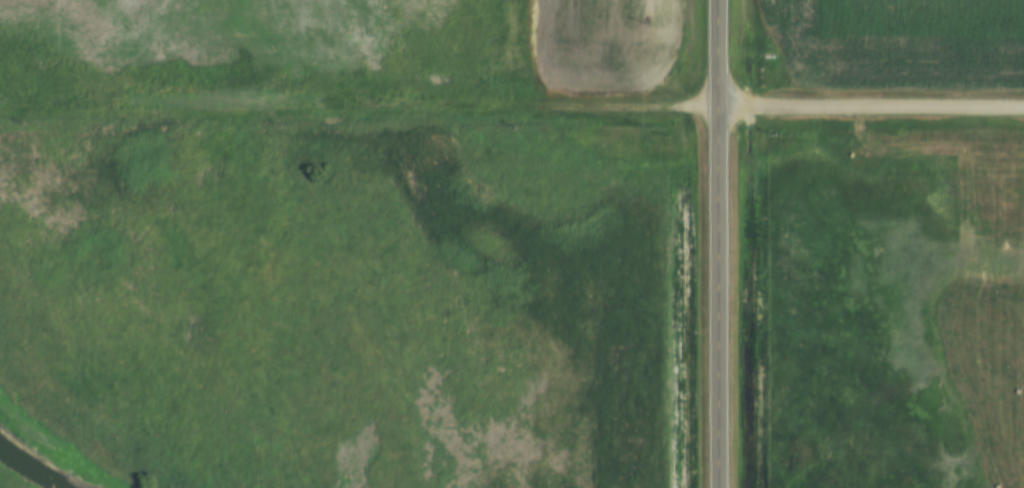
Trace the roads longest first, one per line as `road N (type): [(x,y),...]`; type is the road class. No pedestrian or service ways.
road 1 (track): [(725,106),(0,102)]
road 2 (tertiary): [(725,487),(725,0)]

